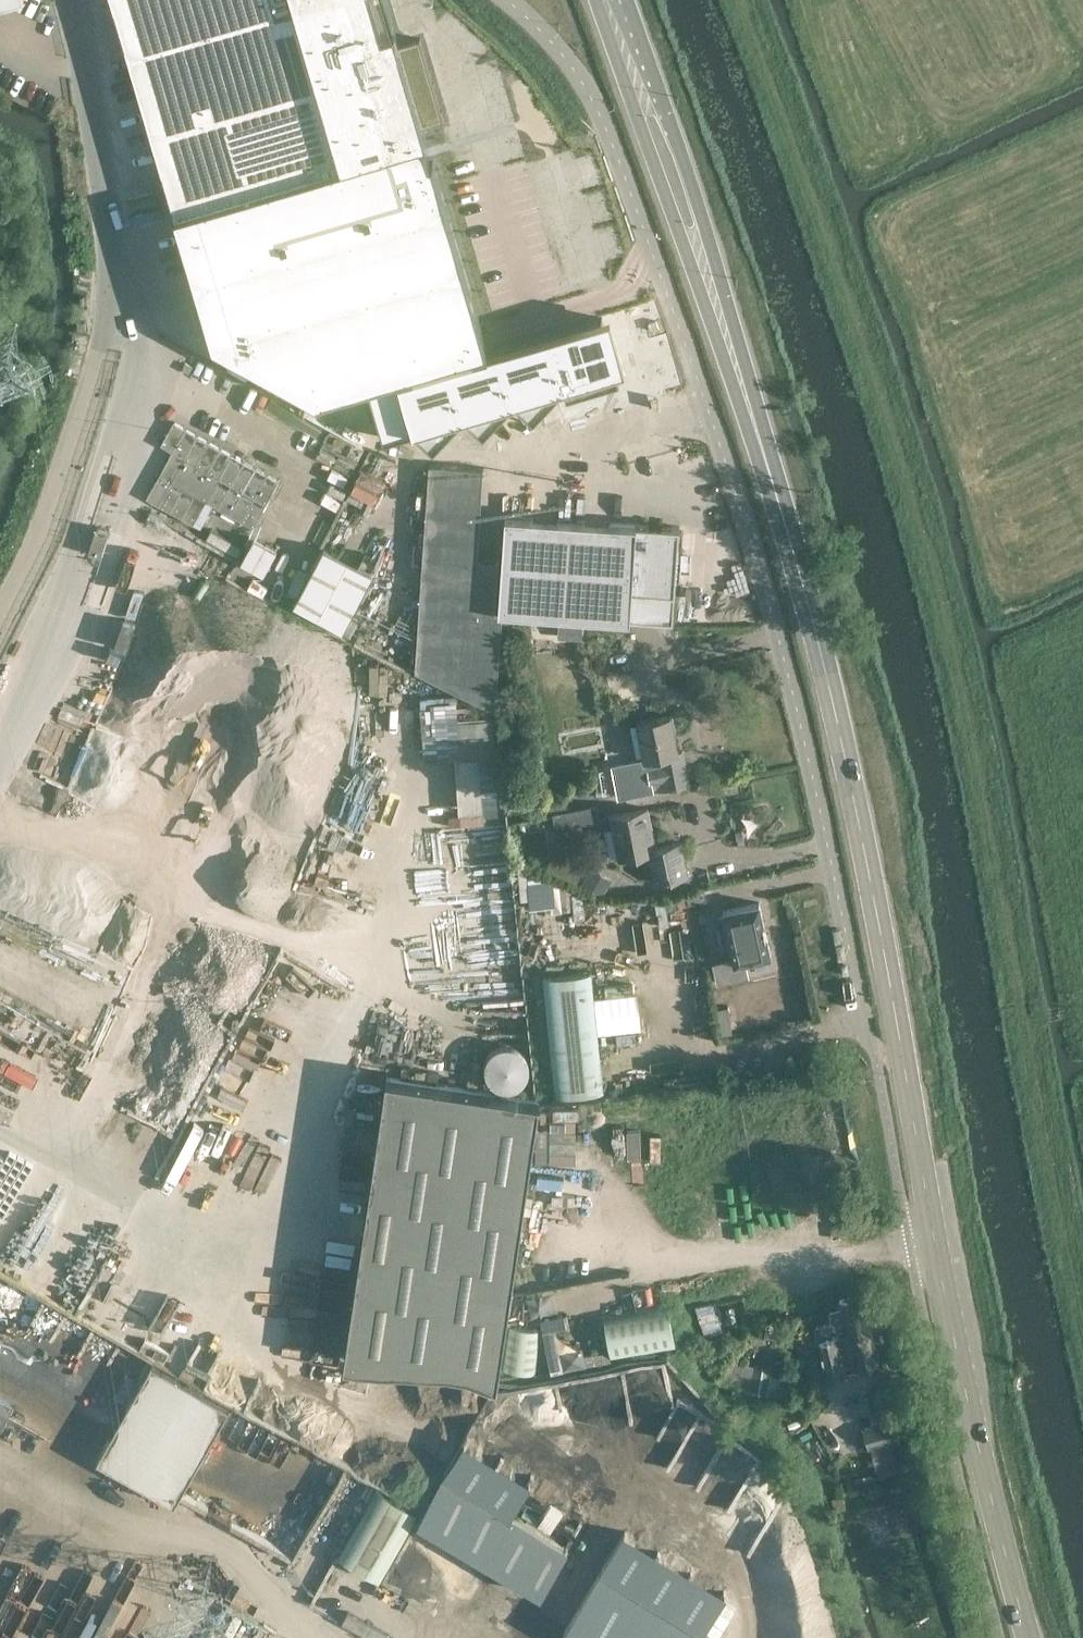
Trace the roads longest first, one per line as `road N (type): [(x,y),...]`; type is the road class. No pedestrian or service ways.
road 1 (primary): [(1027,1637),(953,1334),(830,686),(747,399),(613,0)]
road 2 (unclassified): [(507,0),(576,68),(647,238),(769,601),(877,1059)]

